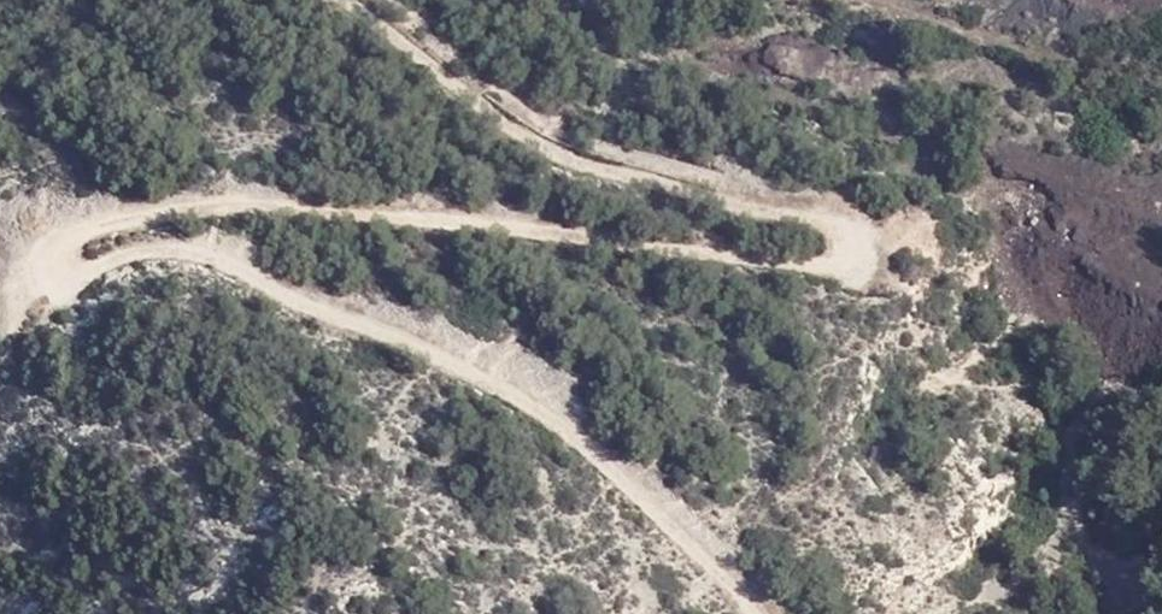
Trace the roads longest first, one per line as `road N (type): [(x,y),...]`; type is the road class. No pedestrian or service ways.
road 1 (track): [(353,0),(553,150),(748,208),(833,223),(845,231),(850,255),(829,267),(801,266),(483,223),(232,204),(74,230),(57,244),(55,265),(82,276),(124,253),(192,251),(419,344),(555,421),(757,613)]

